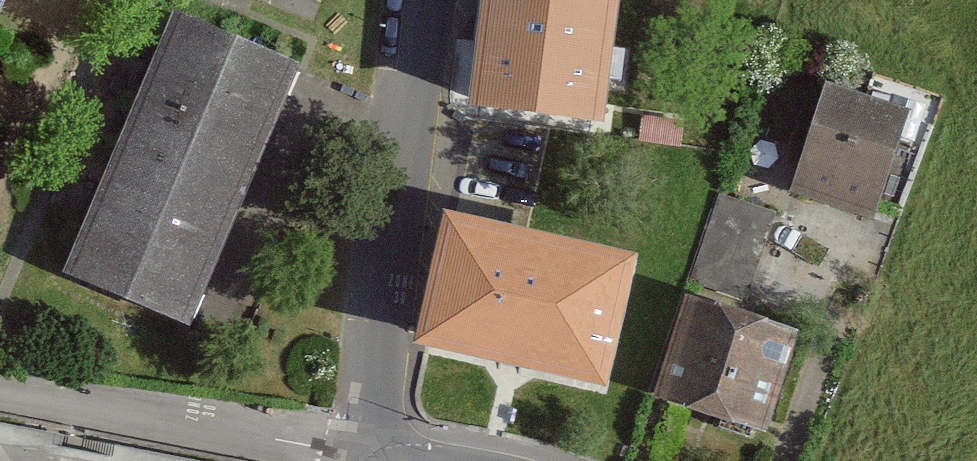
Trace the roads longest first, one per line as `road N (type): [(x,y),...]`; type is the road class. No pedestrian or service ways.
road 1 (residential): [(431,0),(373,365),(377,460)]
road 2 (residential): [(0,391),(303,445),(340,460)]

